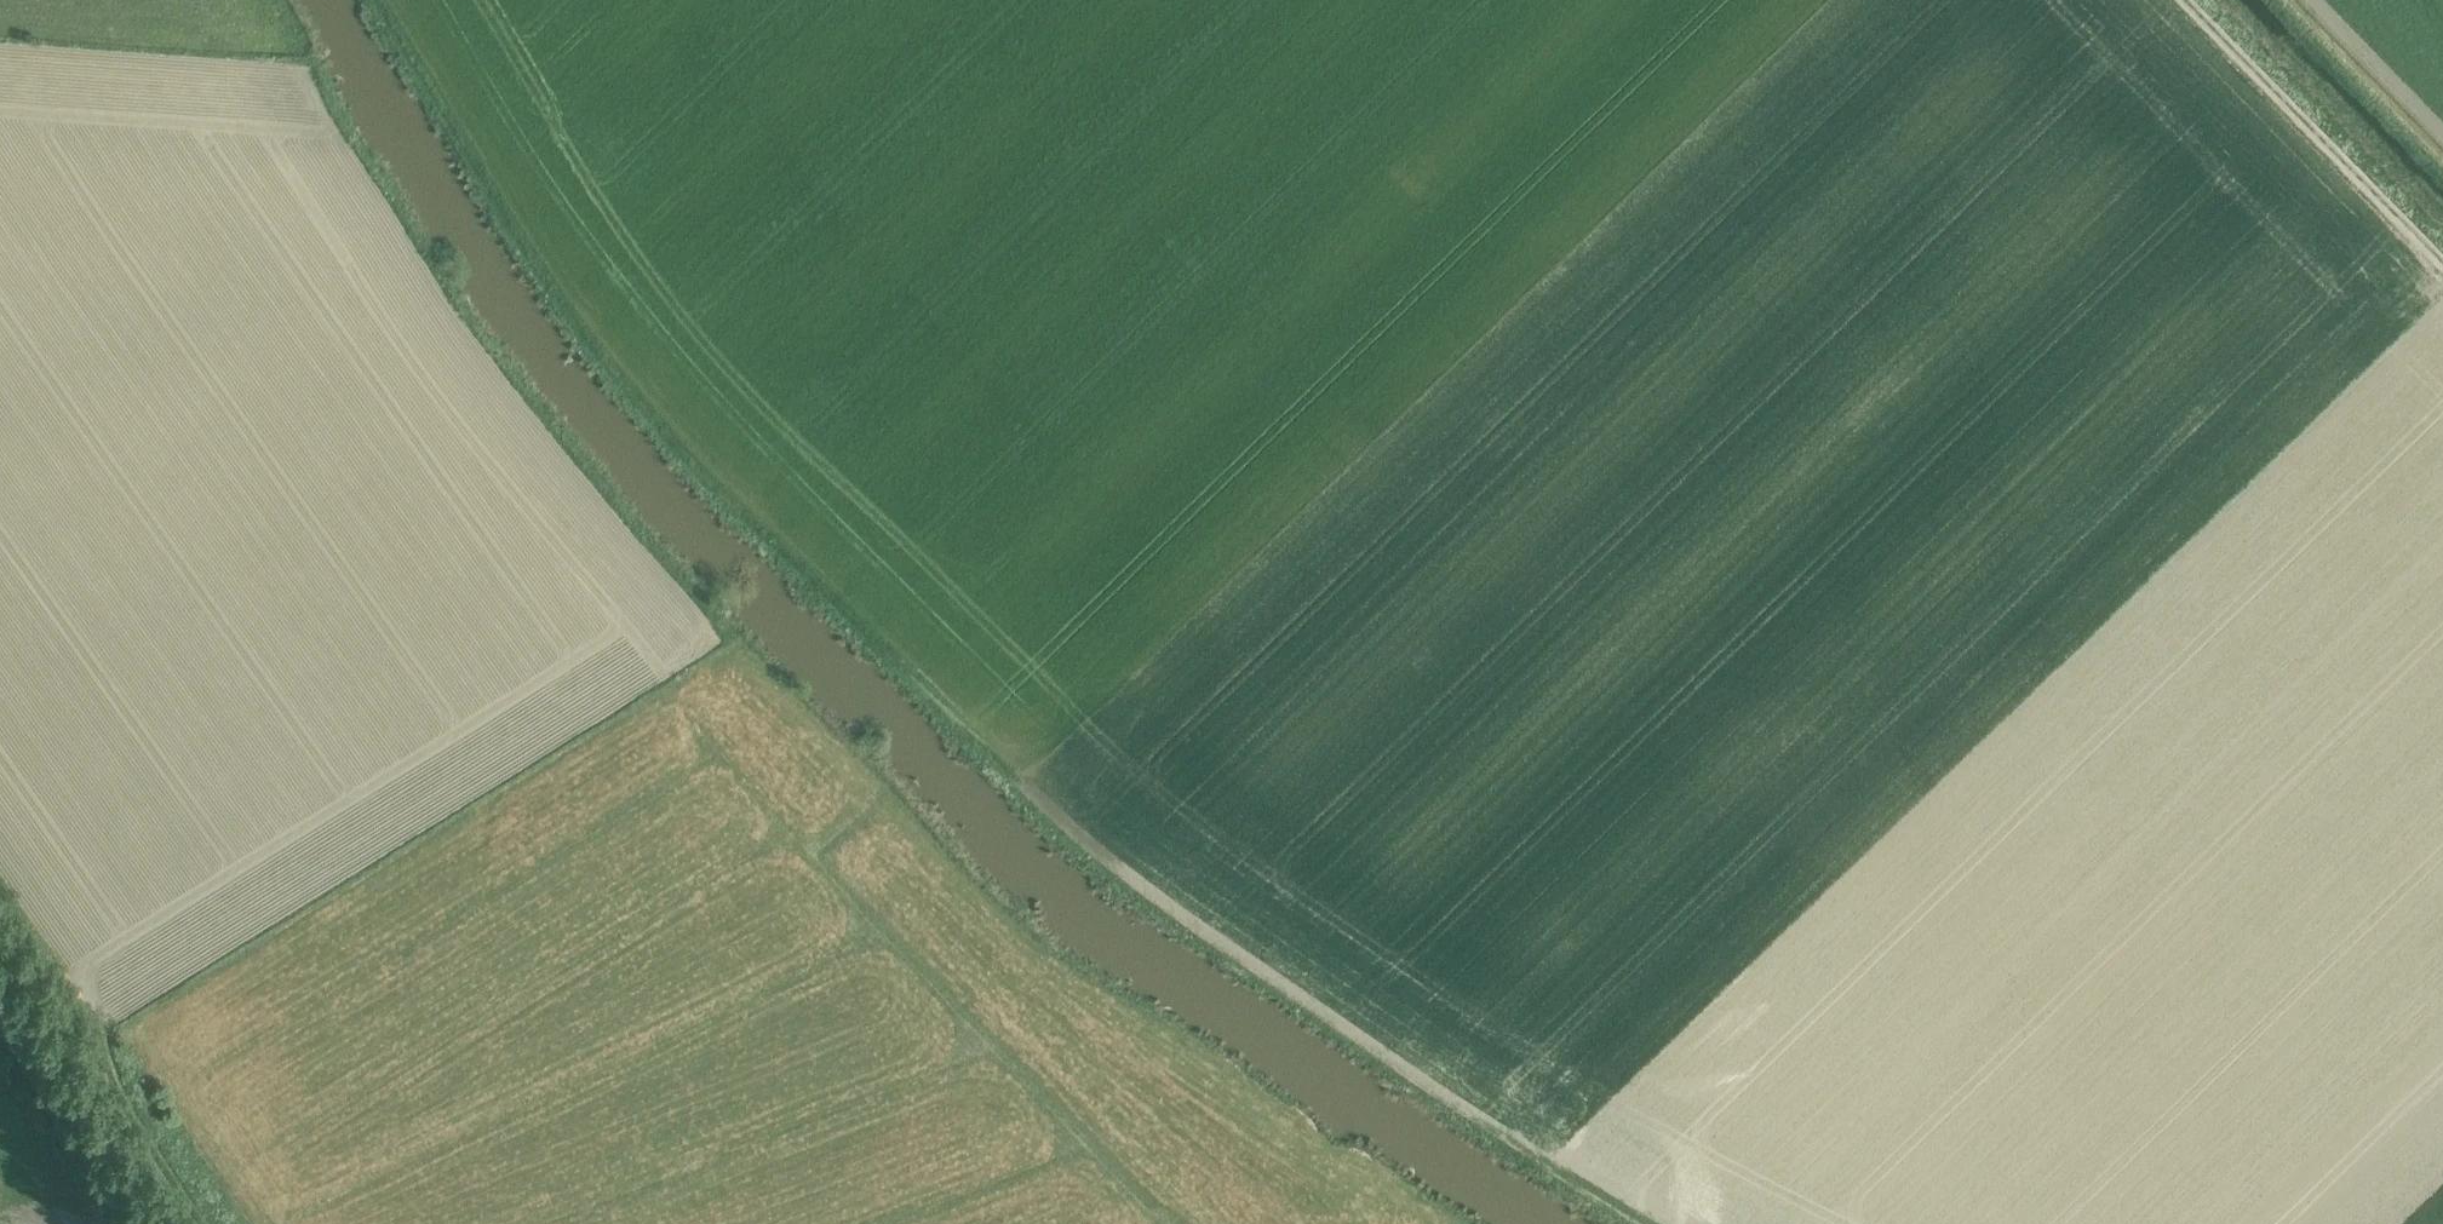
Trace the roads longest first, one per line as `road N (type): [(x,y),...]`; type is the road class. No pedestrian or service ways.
road 1 (unclassified): [(2442,259),(2189,0)]
road 2 (track): [(156,1223),(0,1002)]

